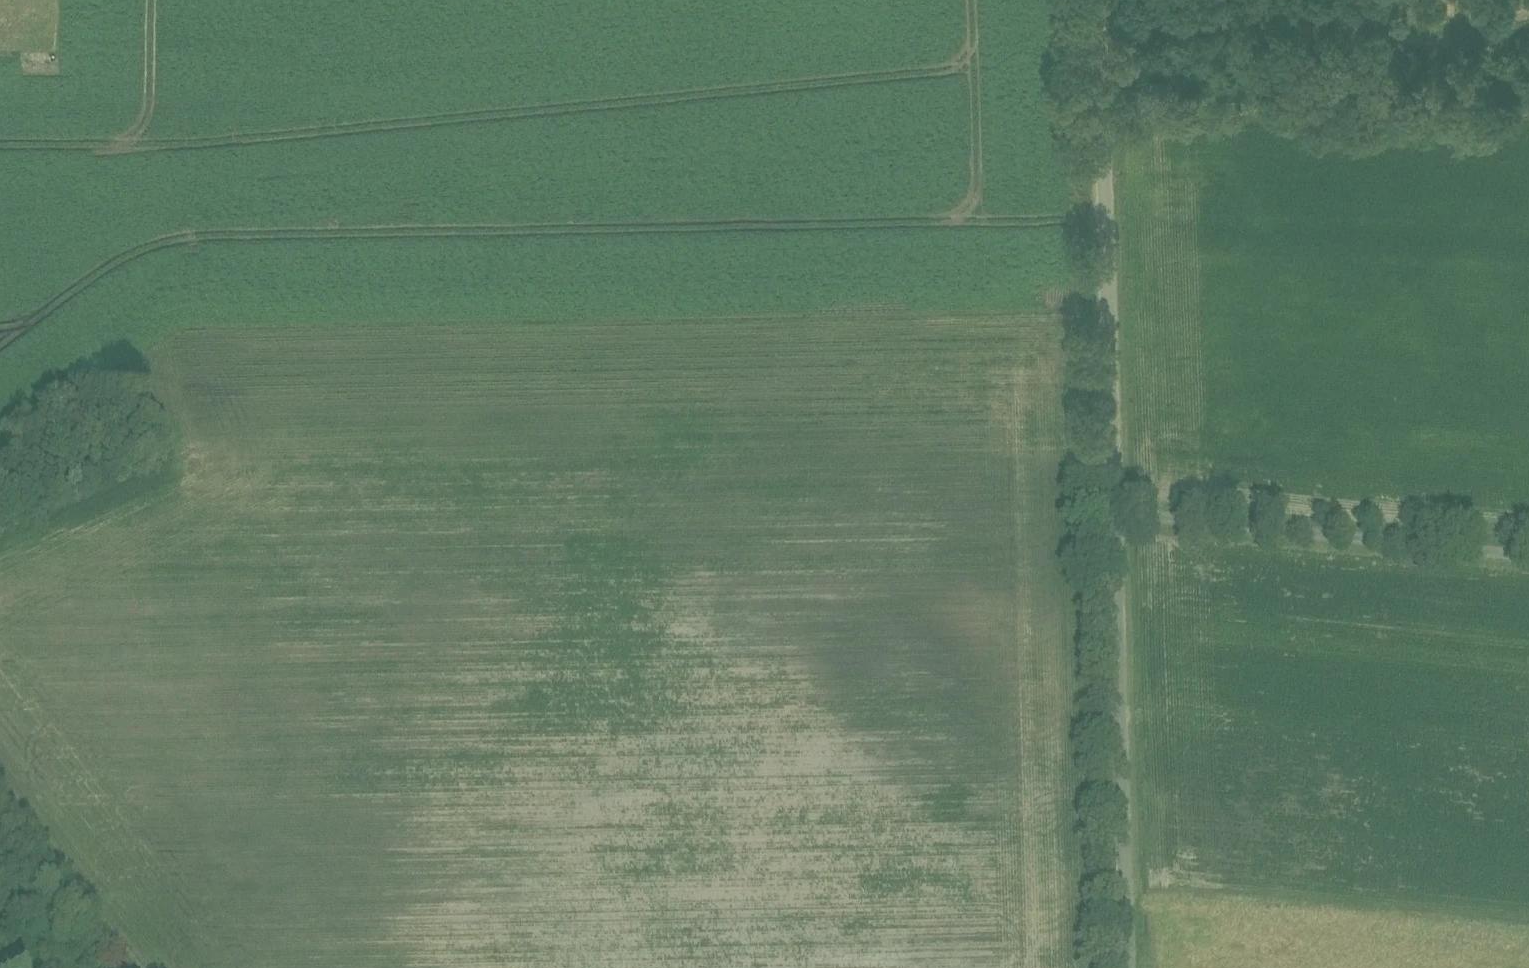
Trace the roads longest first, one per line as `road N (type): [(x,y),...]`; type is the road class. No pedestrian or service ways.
road 1 (unclassified): [(1120,967),(1093,0)]

